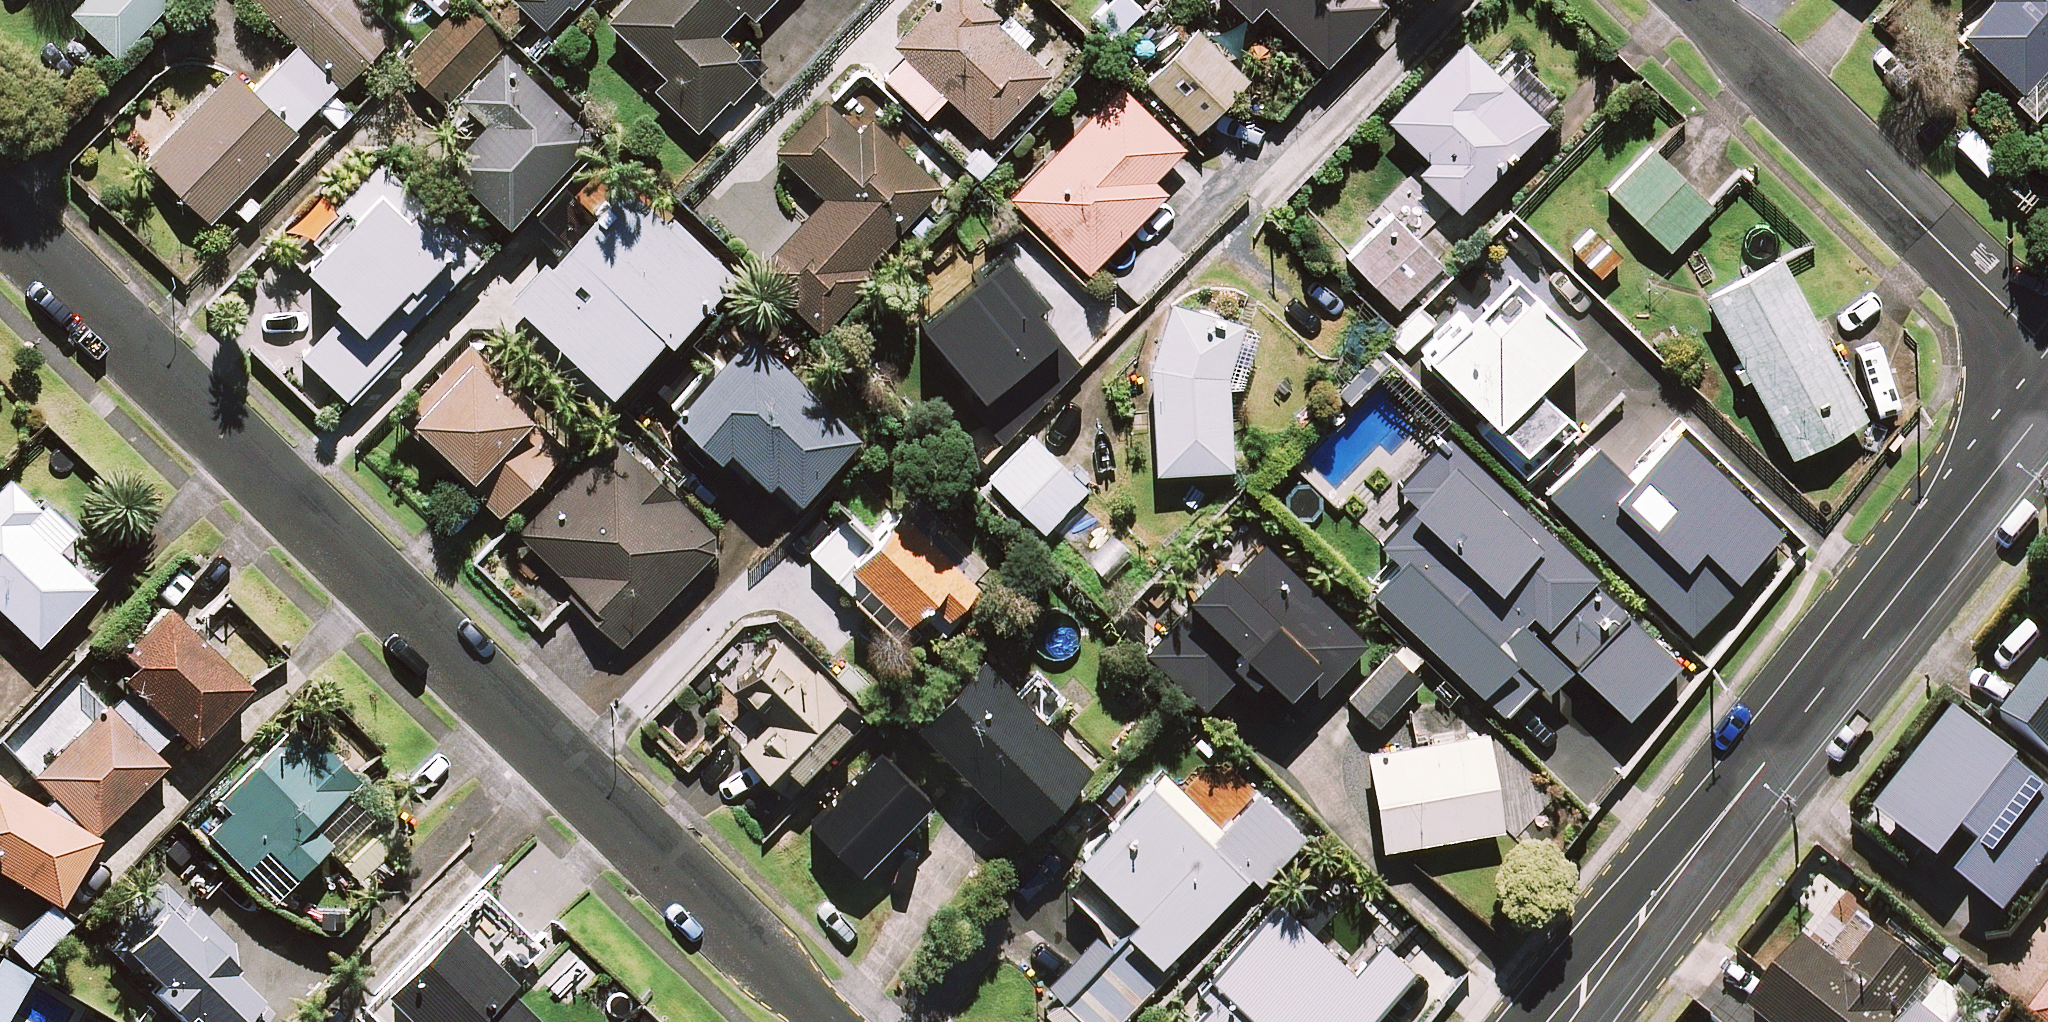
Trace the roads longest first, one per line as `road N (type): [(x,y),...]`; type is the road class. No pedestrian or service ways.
road 1 (residential): [(832,1021),(0,217)]
road 2 (tertiary): [(2047,408),(1561,1021)]
road 3 (residential): [(1685,0),(2047,353)]

